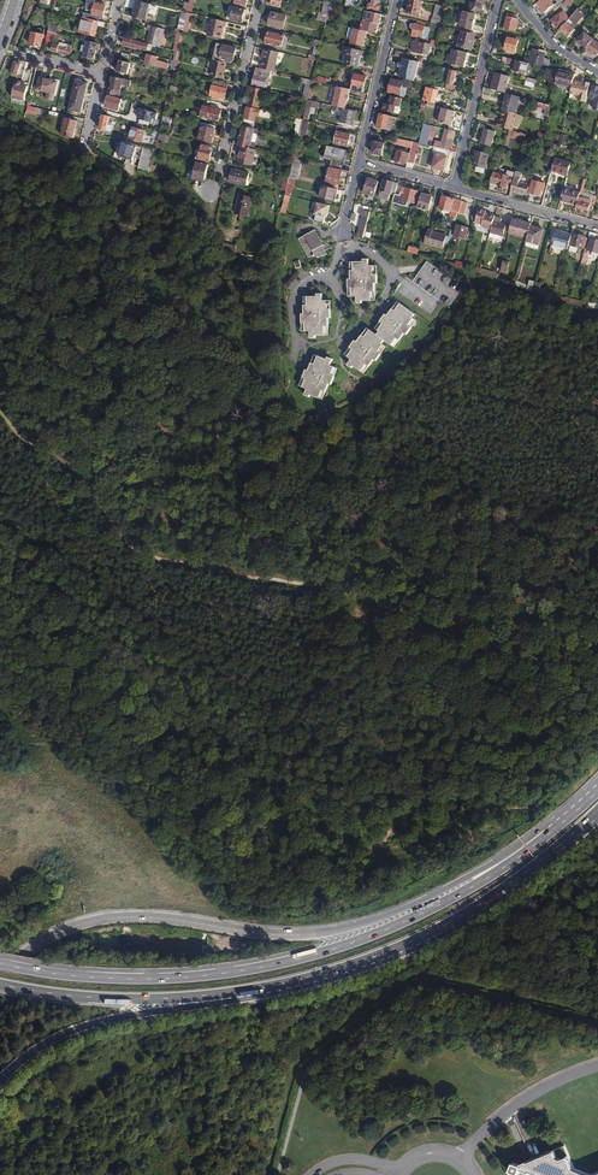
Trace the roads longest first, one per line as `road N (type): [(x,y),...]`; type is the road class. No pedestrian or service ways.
road 1 (trunk): [(551,832),(362,924),(293,935),(102,919),(40,940),(0,973)]
road 2 (track): [(72,467),(92,485),(112,525),(161,560),(392,599),(518,639),(597,682)]
road 3 (trunk): [(551,832),(490,876),(403,922),(269,966),(139,979),(0,963)]
road 4 (track): [(155,731),(312,837),(375,849),(443,844),(488,812),(532,808),(544,815)]
road 5 (trunk): [(0,1080),(35,1051),(99,1023),(263,996),(367,962)]
road 6 (trunk): [(0,986),(184,998),(367,962)]
road 7 (trunk): [(367,962),(504,891),(597,812)]
road 8 (track): [(597,692),(375,849)]
road 9 (residential): [(260,0),(210,192)]
road 10 (residential): [(499,0),(453,187)]
road 11 (residential): [(359,162),(397,0)]
road 12 (residential): [(453,187),(597,226)]

